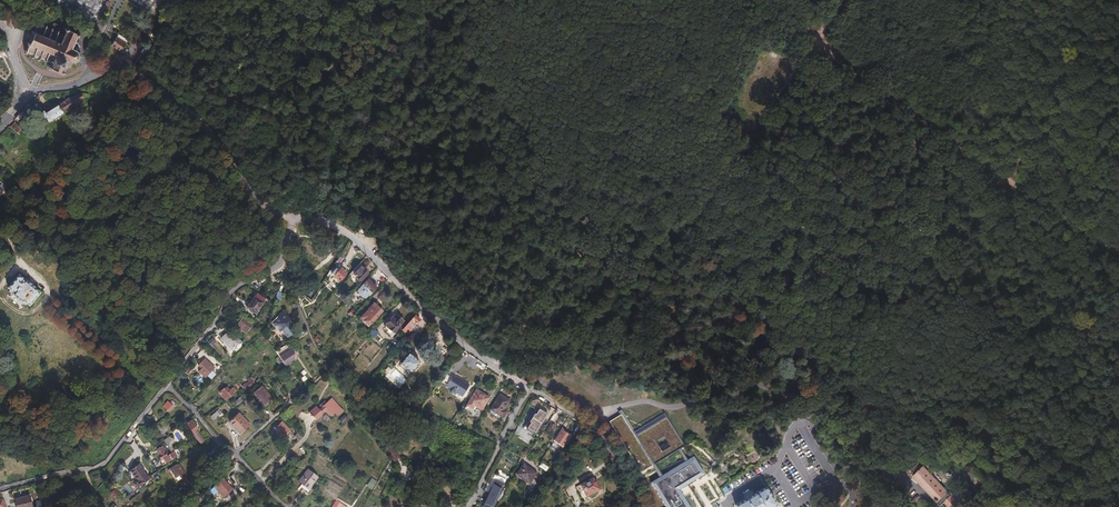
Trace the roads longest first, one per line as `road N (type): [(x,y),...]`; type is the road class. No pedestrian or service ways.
road 1 (residential): [(293,217),(264,204),(214,138),(123,59),(88,81)]
road 2 (residential): [(487,360),(356,240),(293,217)]
road 3 (track): [(814,42),(1005,180)]
road 4 (residential): [(293,217),(281,261),(231,290),(166,387)]
road 5 (residential): [(166,387),(102,466),(0,489)]
road 6 (unclassified): [(166,387),(288,506)]
road 7 (residential): [(639,506),(601,438),(531,389)]
road 8 (track): [(1005,180),(1118,256)]
road 9 (unclassified): [(531,389),(468,506)]
road 10 (unclassified): [(88,81),(84,30),(41,16),(14,35)]

